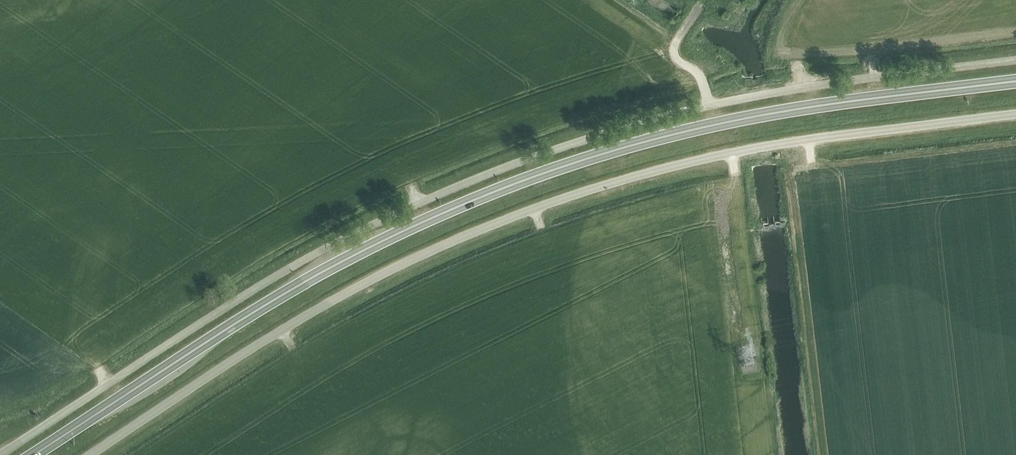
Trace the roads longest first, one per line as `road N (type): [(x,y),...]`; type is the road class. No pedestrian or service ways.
road 1 (unclassified): [(0,453),(250,291),(464,185),(572,144),(734,100),(1015,61)]
road 2 (unclassified): [(90,454),(315,312),(502,221),(733,152),(1015,114)]
road 3 (trunk): [(223,330),(384,239),(479,195),(604,154),(729,122),(1015,81)]
road 4 (trunk): [(223,330),(32,454)]

